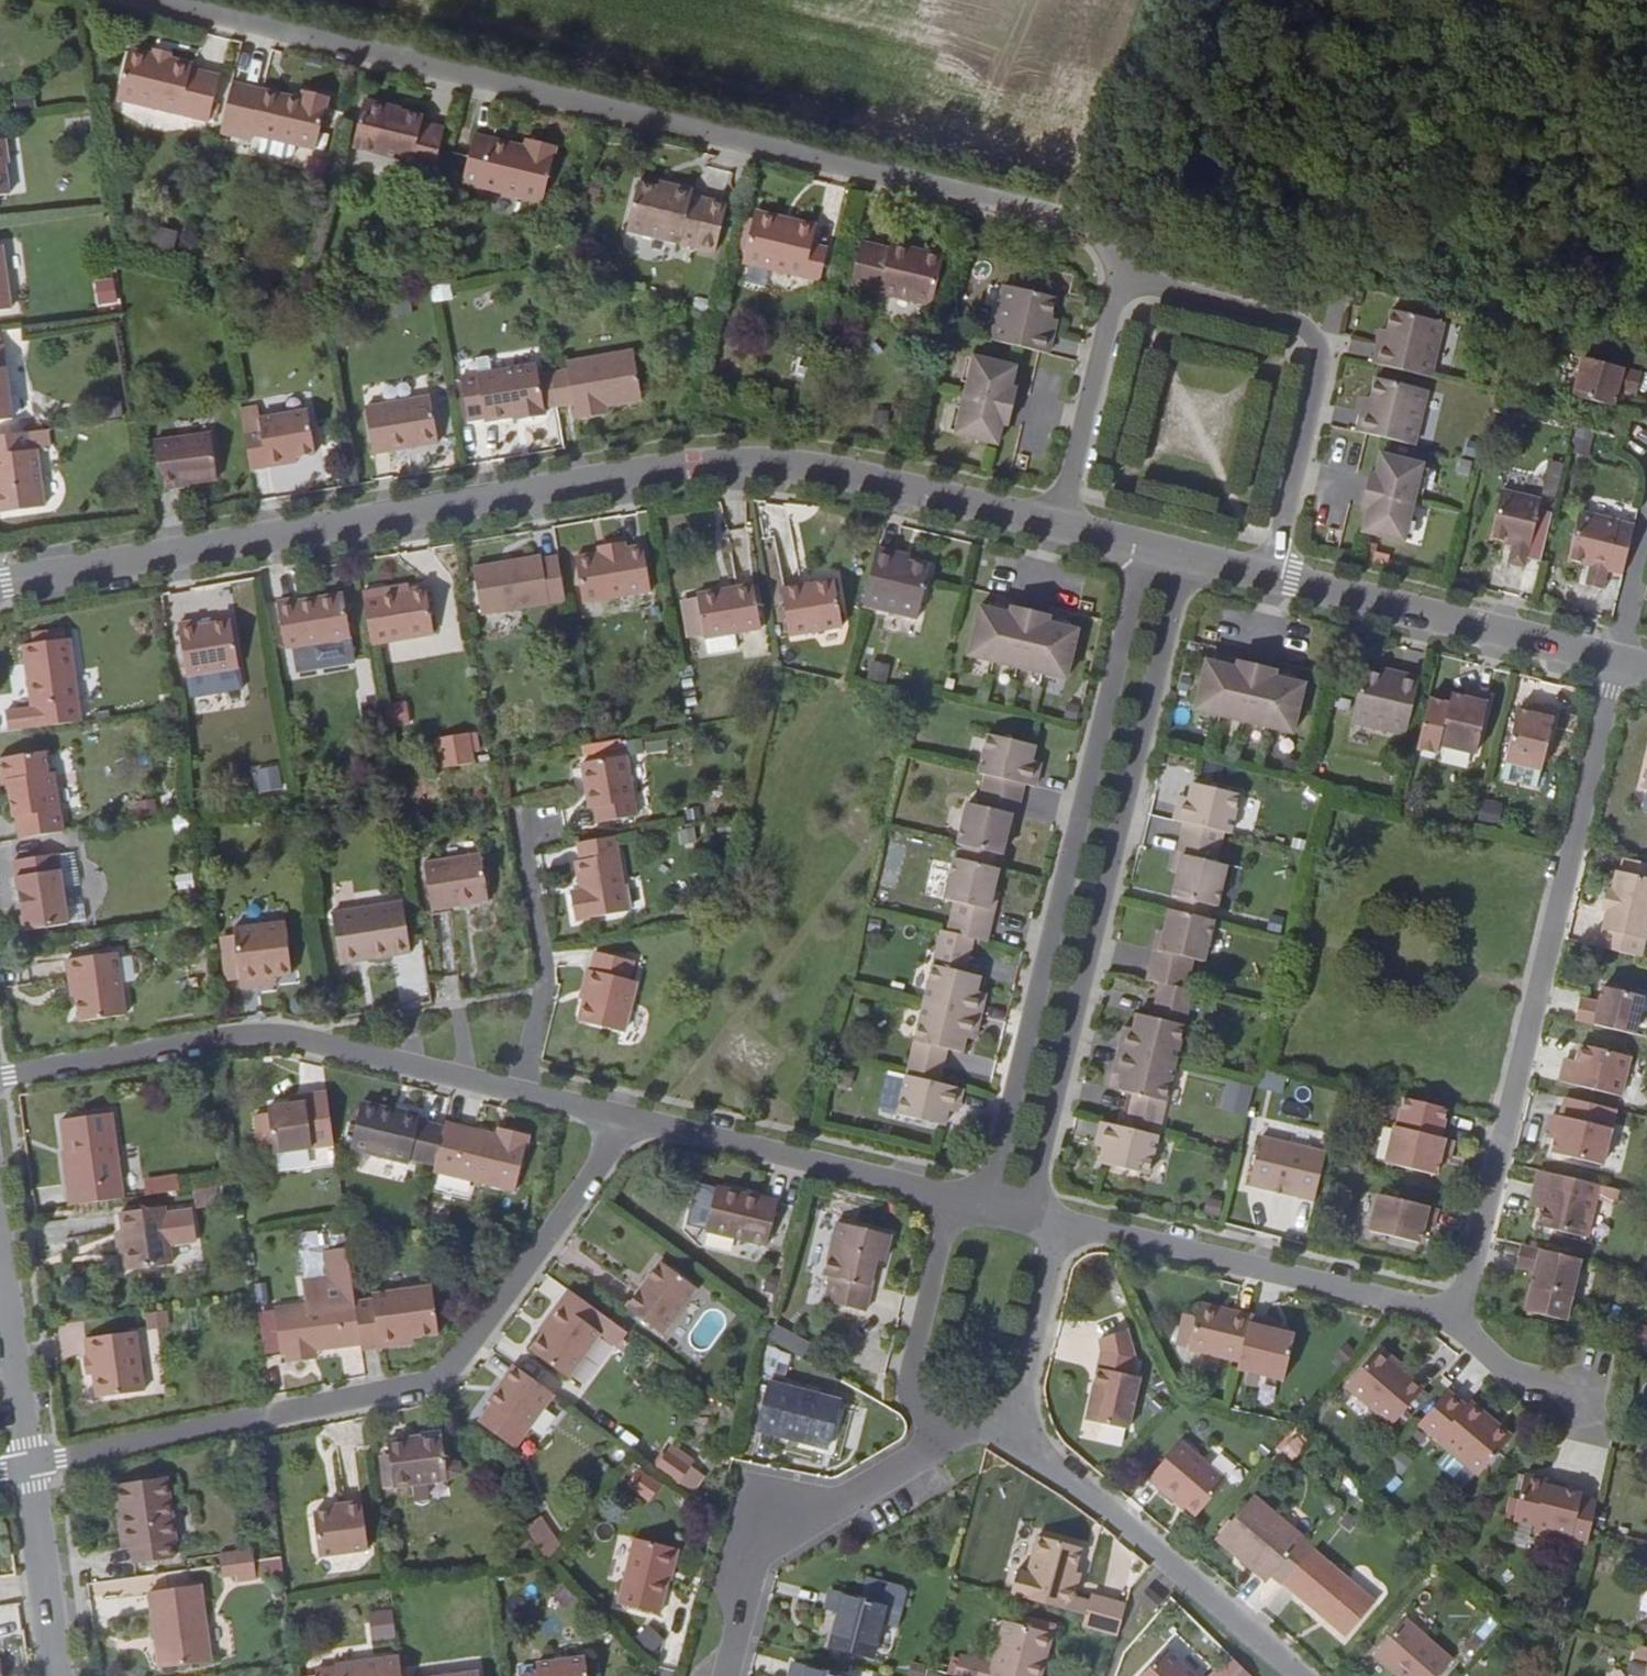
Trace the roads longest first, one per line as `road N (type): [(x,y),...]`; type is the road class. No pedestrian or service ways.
road 1 (residential): [(1060,523),(834,471),(694,466),(0,585)]
road 2 (residential): [(1115,278),(1103,255),(1052,222),(138,0)]
road 3 (residential): [(29,1468),(430,1380),(453,1366),(632,1118)]
road 4 (residential): [(1029,1214),(1185,555)]
road 5 (residential): [(1145,547),(988,1204)]
road 6 (residential): [(1614,662),(1458,1315)]
road 7 (residential): [(518,1090),(290,1035),(229,1035),(0,1077)]
road 8 (residential): [(1271,578),(1322,362),(1317,340),(1271,316),(1115,278)]
road 9 (residential): [(1458,1315),(1062,1224)]
road 10 (residential): [(1009,1435),(1167,1560),(1293,1675)]
road 11 (residential): [(1614,662),(1271,578)]
road 12 (residential): [(950,1195),(632,1118)]
road 13 (residential): [(724,1675),(760,1537),(920,1453)]
road 14 (residential): [(950,1195),(909,1377),(916,1405),(1009,1435)]
road 15 (residential): [(518,1090),(546,979),(523,835)]
road 16 (track): [(1083,242),(1178,0)]
road 17 (residential): [(1060,523),(1115,278)]
road 18 (residential): [(1009,1435),(1062,1224)]
road 19 (residential): [(58,1675),(29,1468)]
road 20 (residential): [(29,1468),(0,1261)]
road 21 (residential): [(1584,1391),(1504,1369),(1458,1315)]
road 22 (residential): [(1646,521),(1614,662)]

